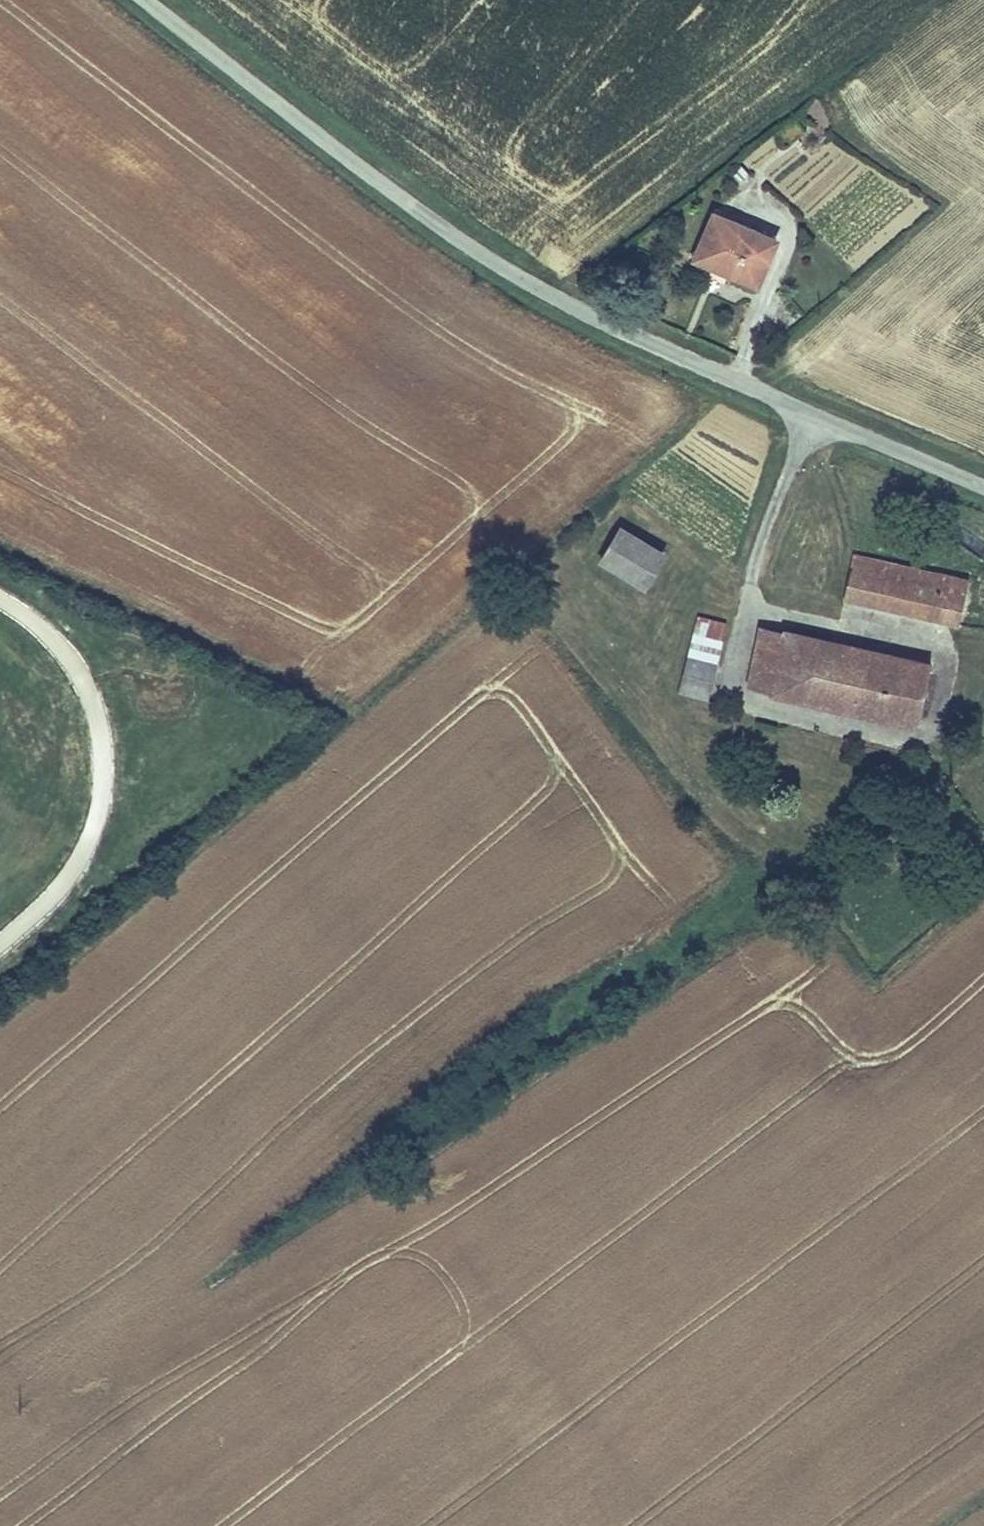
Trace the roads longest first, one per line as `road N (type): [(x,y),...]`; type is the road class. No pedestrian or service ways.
road 1 (unclassified): [(153,0),(446,227),(599,316),(983,479)]

